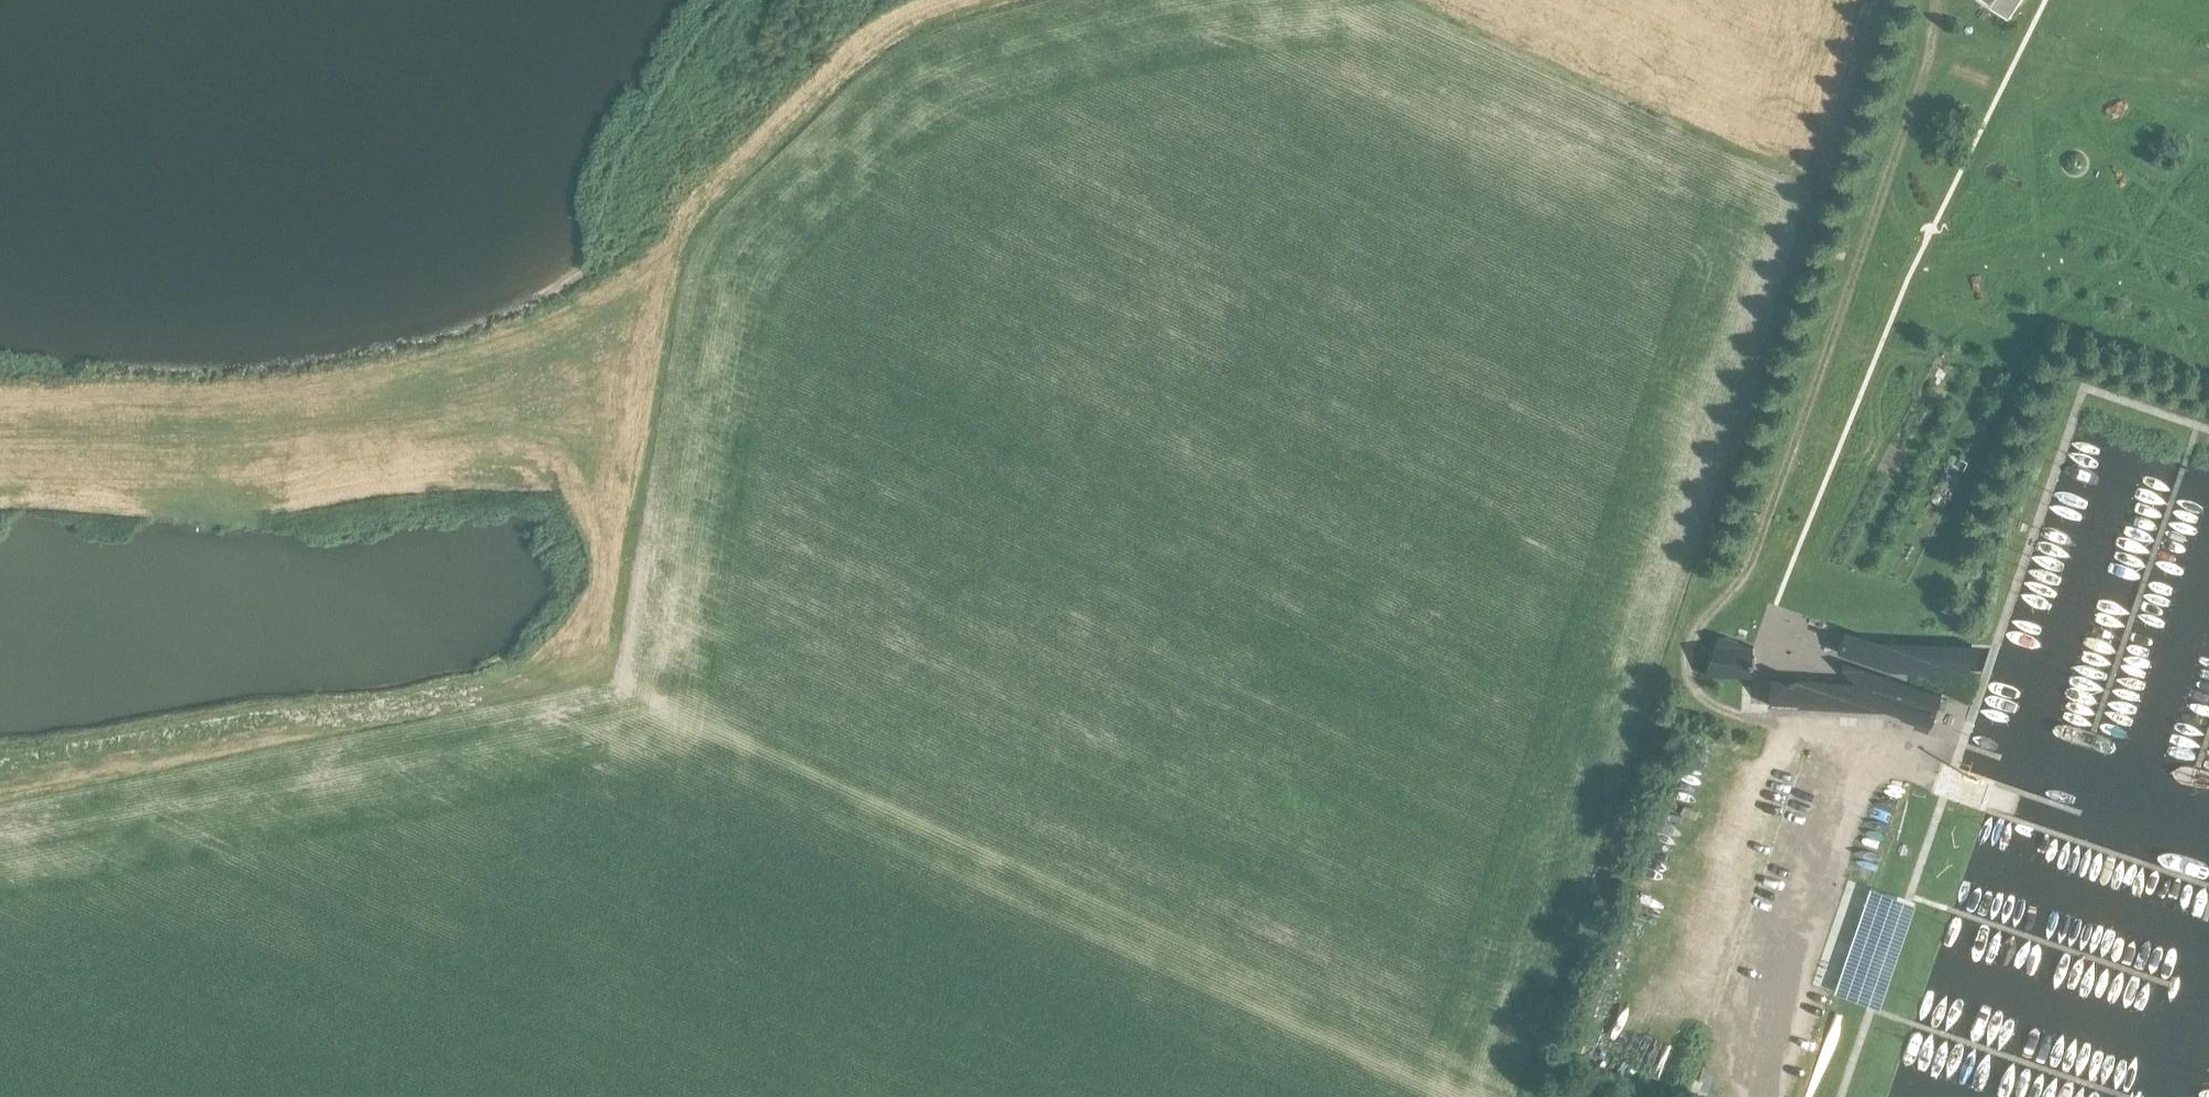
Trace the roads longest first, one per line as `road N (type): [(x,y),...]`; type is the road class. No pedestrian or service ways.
road 1 (track): [(1936,0),(1917,98),(1754,557),(1693,635),(1687,667),(1700,695),(1760,717)]

